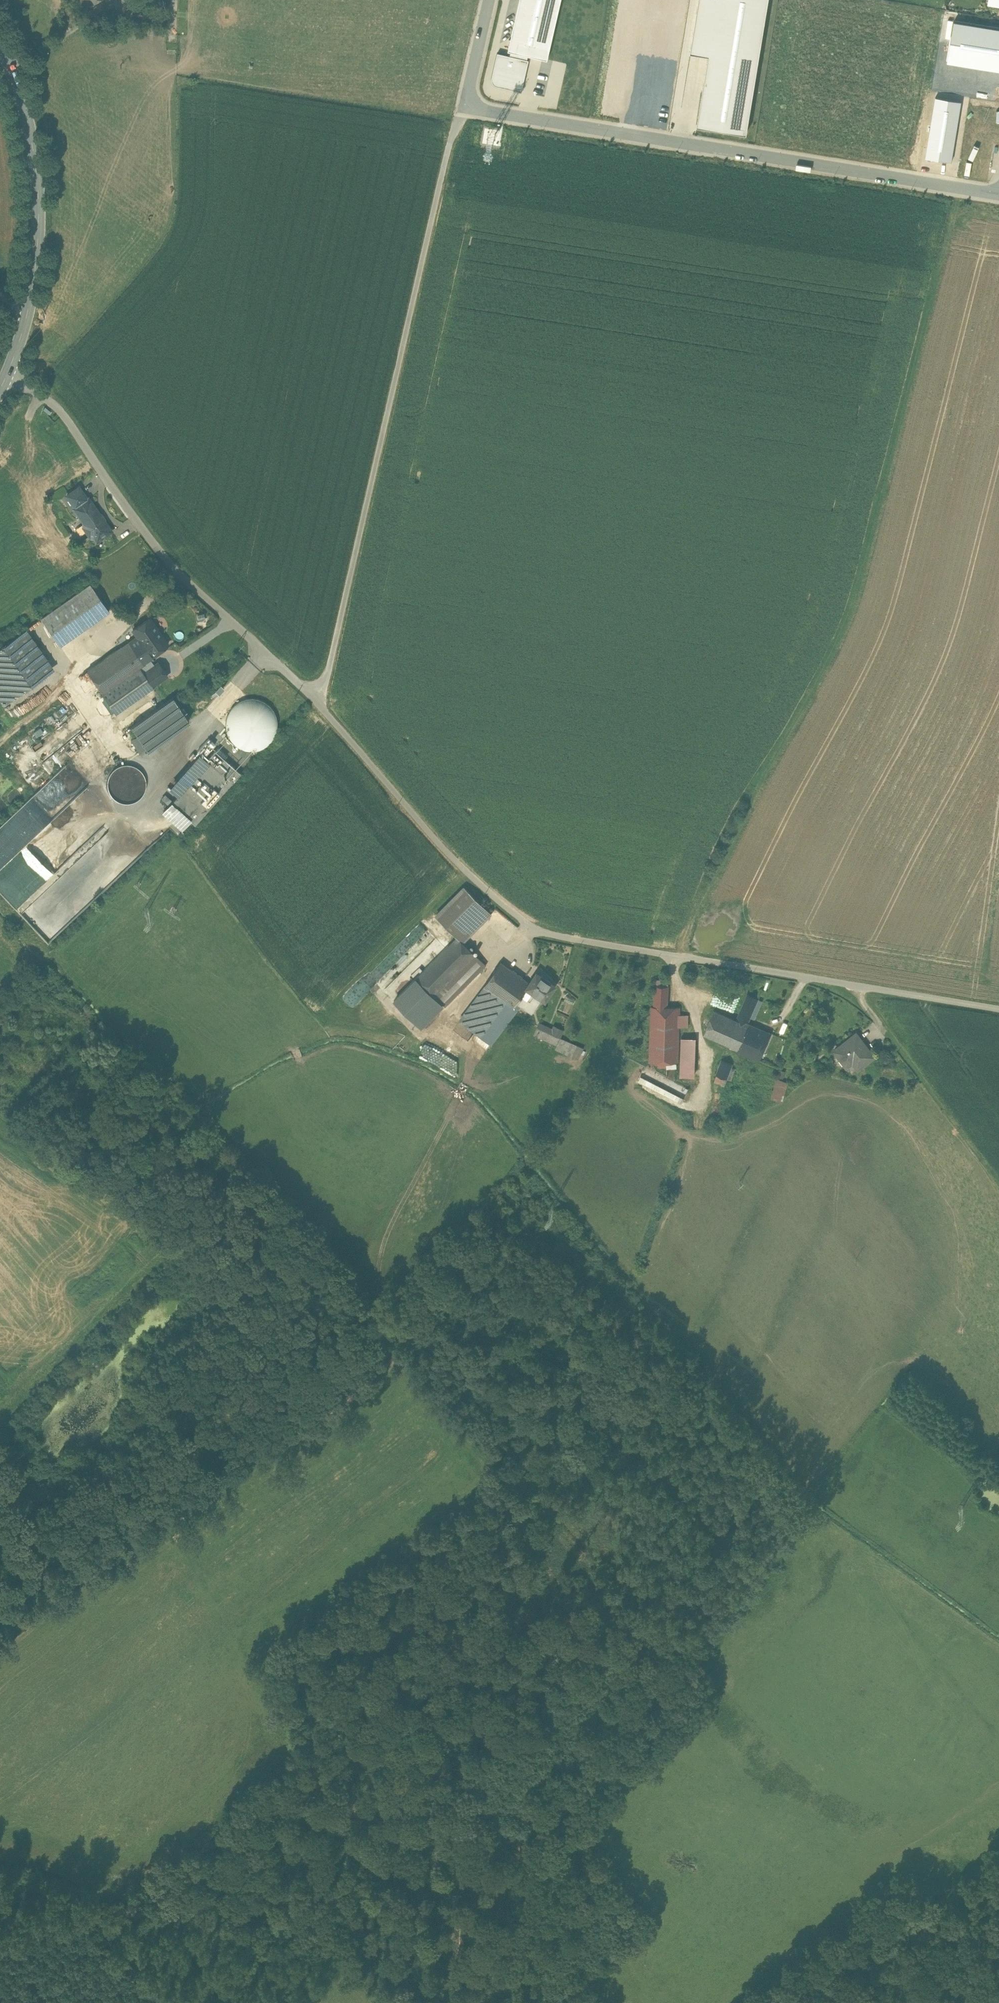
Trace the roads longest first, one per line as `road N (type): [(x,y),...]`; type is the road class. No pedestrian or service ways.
road 1 (unclassified): [(998,1005),(544,931),(465,867),(325,705)]
road 2 (track): [(406,1365),(381,1312),(380,1268),(394,1221),(469,1078),(435,1043),(370,1035),(343,1002),(351,983),(465,867)]
road 3 (unclassified): [(325,705),(461,105)]
road 4 (residential): [(998,193),(461,105)]
road 5 (unclassified): [(325,705),(168,556),(63,412),(6,375)]
road 6 (secondary): [(6,375),(29,307),(38,184),(27,119),(0,45)]
road 7 (track): [(998,1177),(886,1028)]

